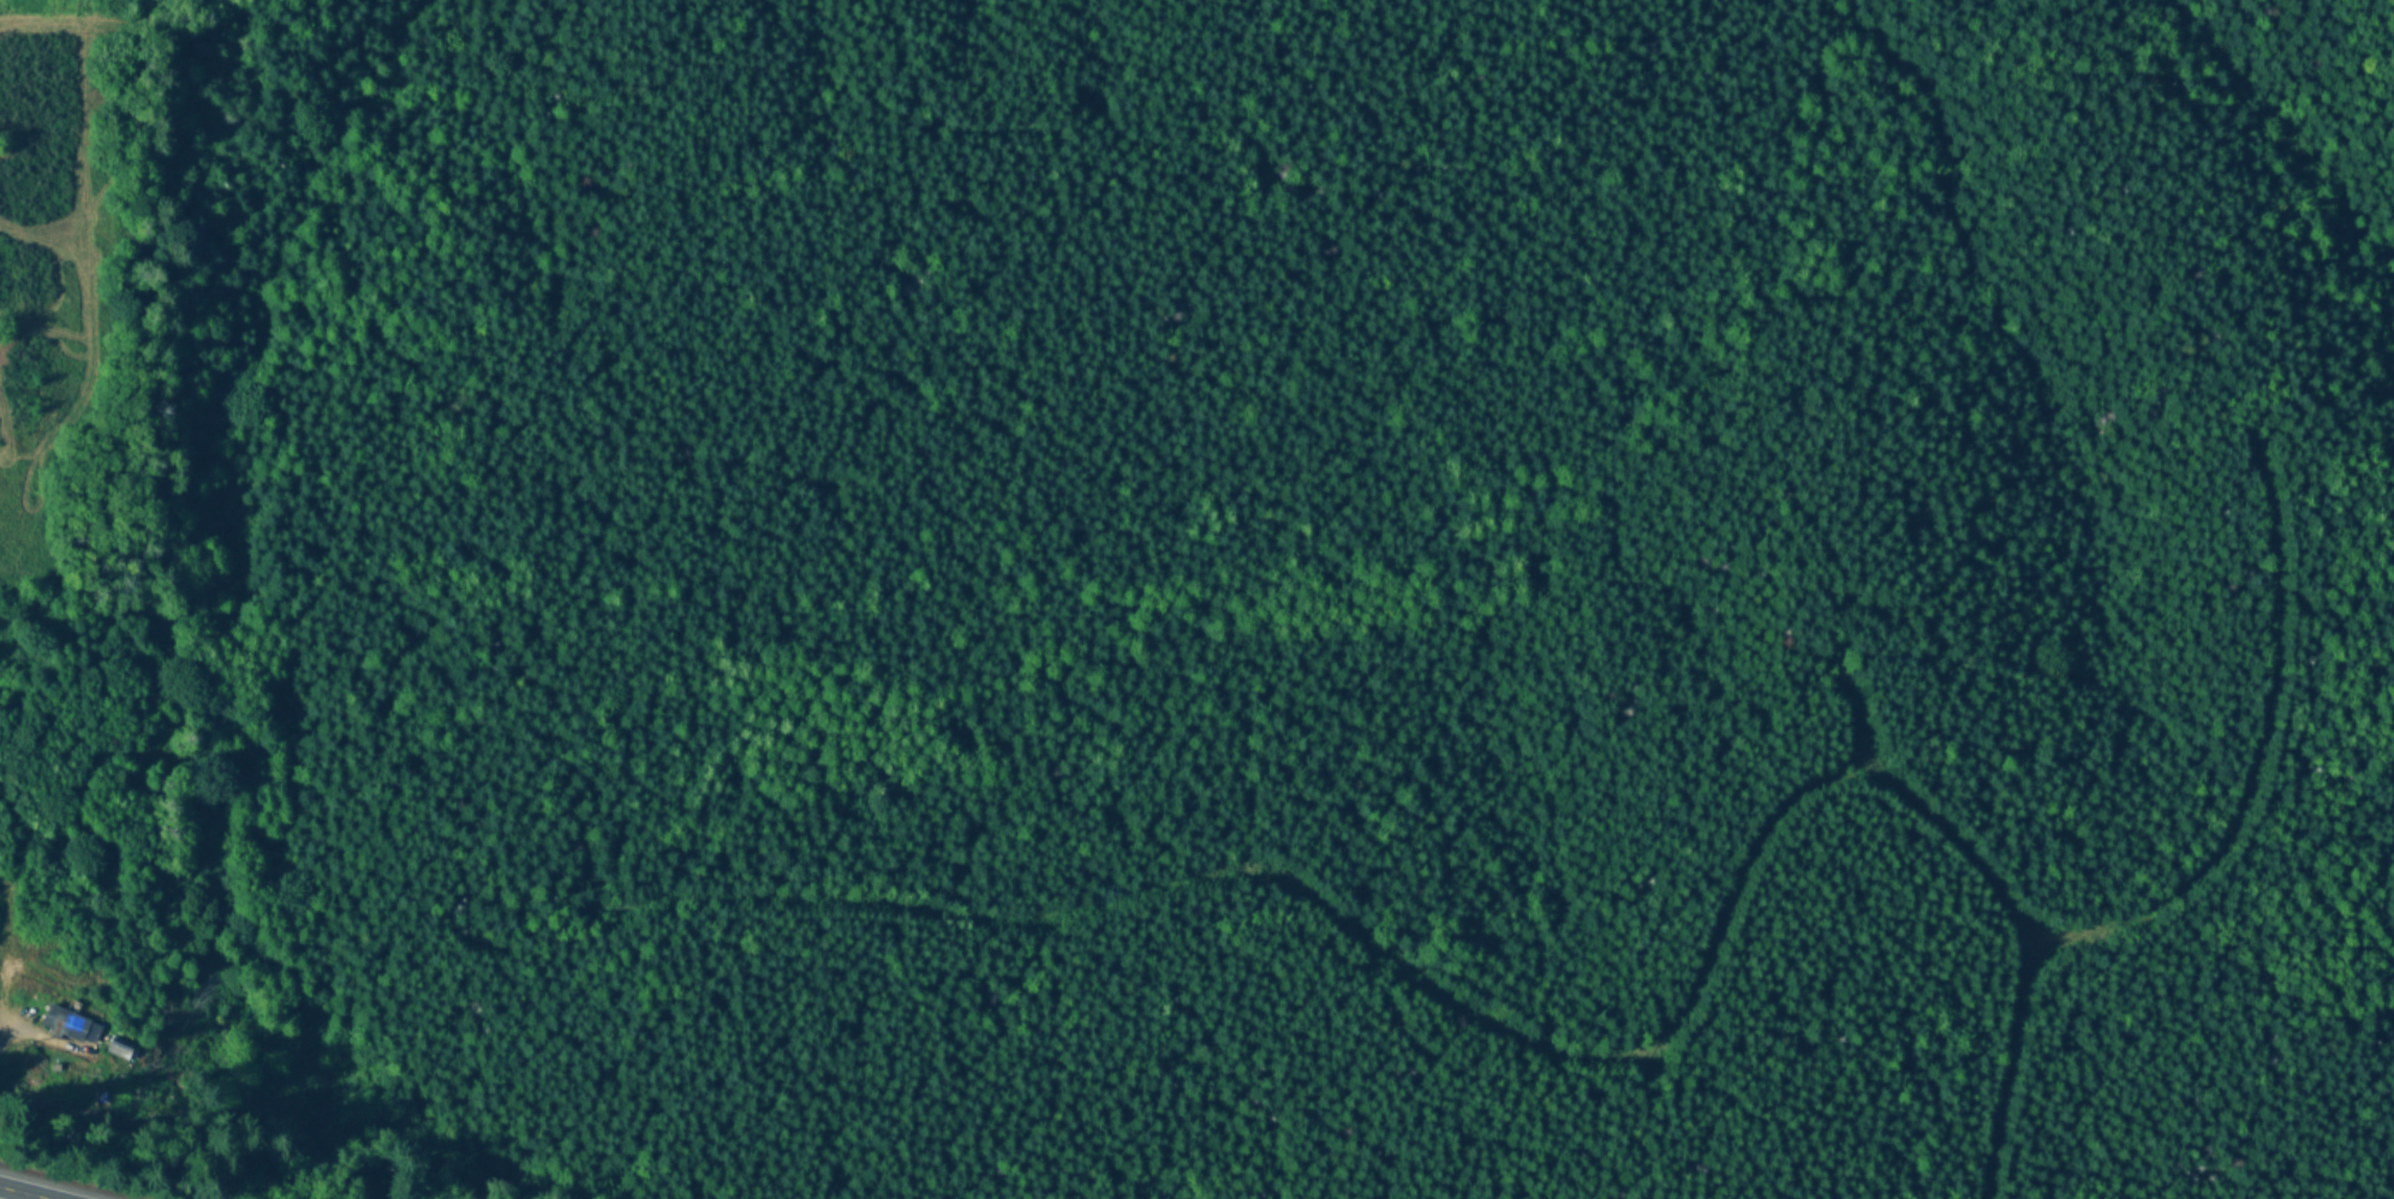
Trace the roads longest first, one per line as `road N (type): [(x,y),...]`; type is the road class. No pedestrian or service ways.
road 1 (track): [(595,924),(661,903),(849,899),(1034,925),(1231,870),(1306,895),(1416,989),(1508,1037),(1592,1057),(1665,1043),(1744,846),(1796,789),(1859,768),(1956,847),(2028,946)]
road 2 (track): [(1989,1198),(2028,946),(2101,935),(2227,836),(2257,744),(2277,621),(2263,454)]

